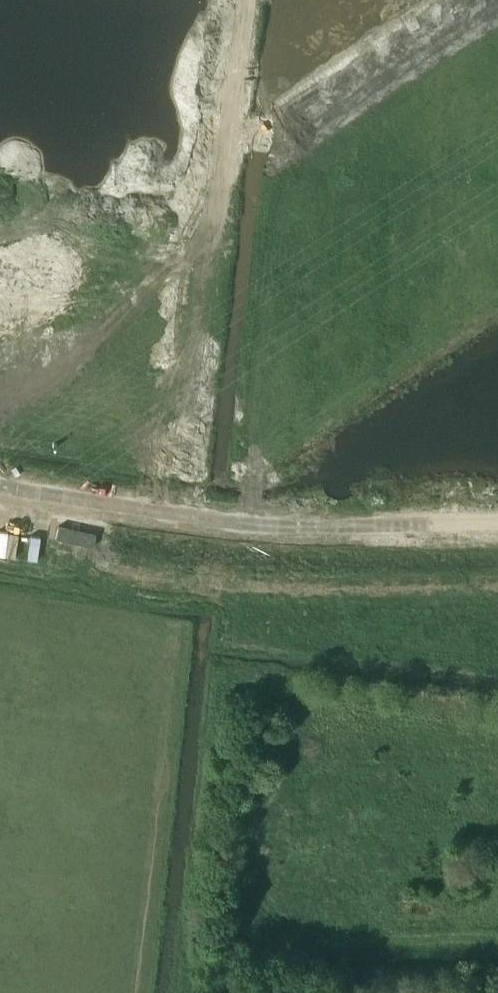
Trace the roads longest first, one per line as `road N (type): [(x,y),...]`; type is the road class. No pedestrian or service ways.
road 1 (track): [(497,526),(262,529),(0,486)]
road 2 (track): [(171,992),(209,626)]

